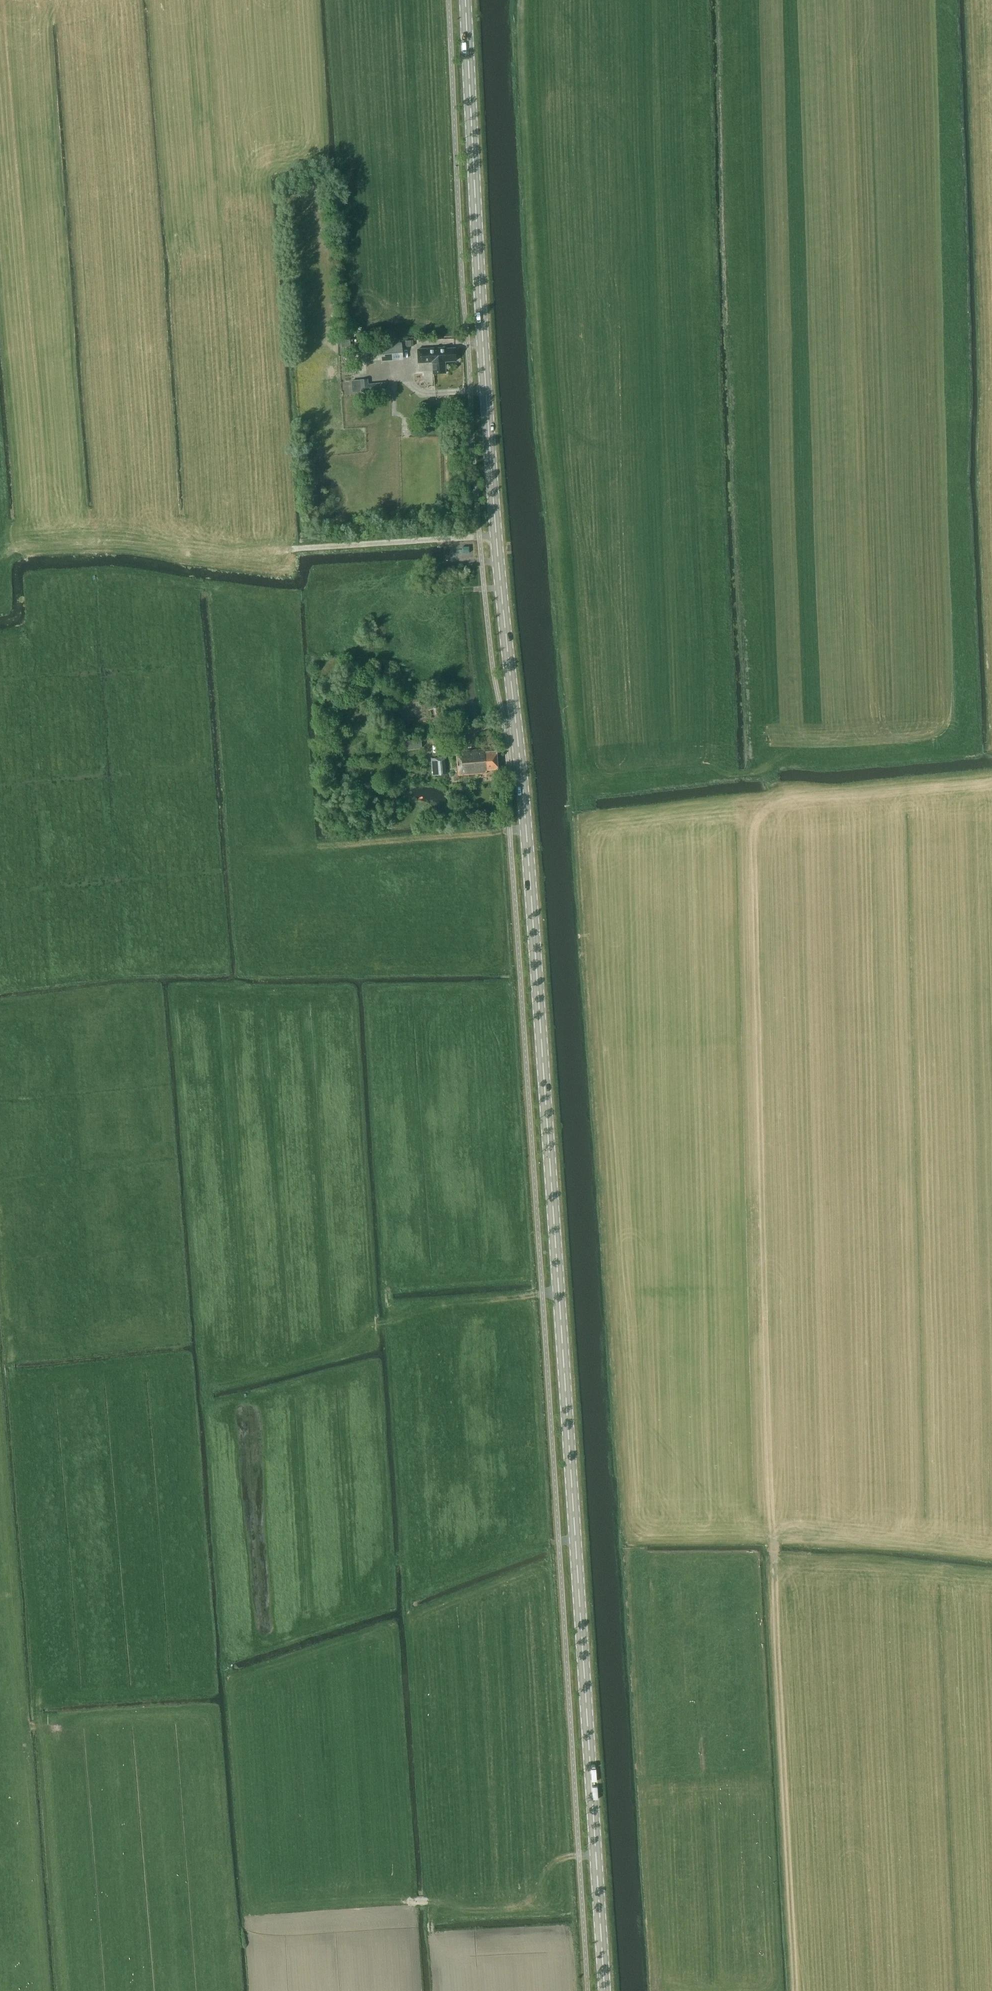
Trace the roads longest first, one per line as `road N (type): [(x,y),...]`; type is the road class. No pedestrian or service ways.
road 1 (primary): [(605,1990),(526,832),(492,494),(465,0)]

